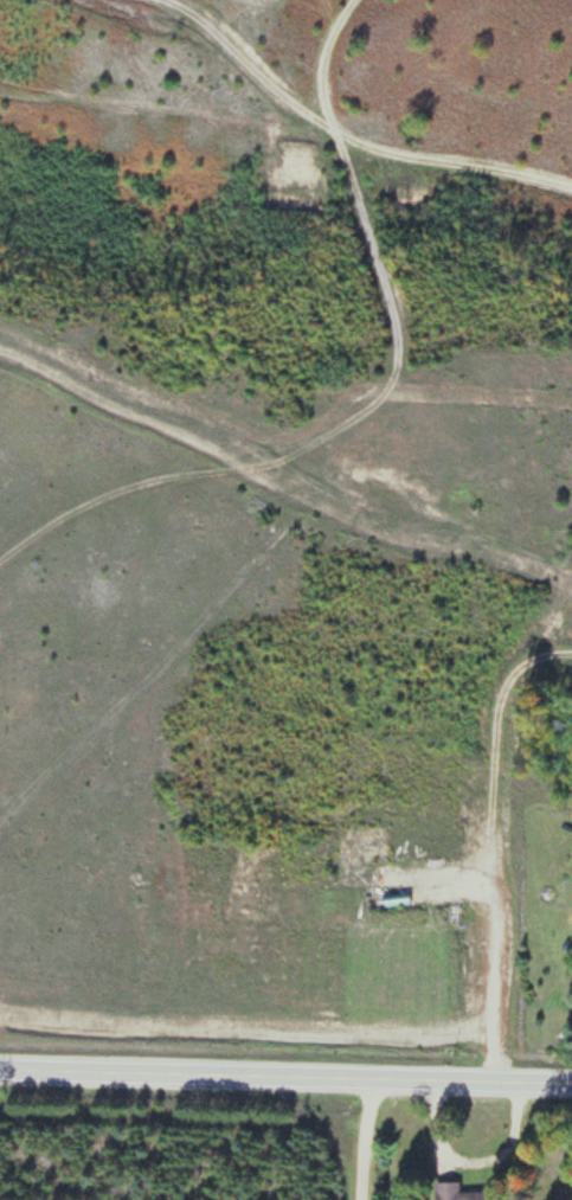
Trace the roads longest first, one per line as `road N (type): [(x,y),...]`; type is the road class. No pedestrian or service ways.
road 1 (tertiary): [(571,1083),(0,1070)]

